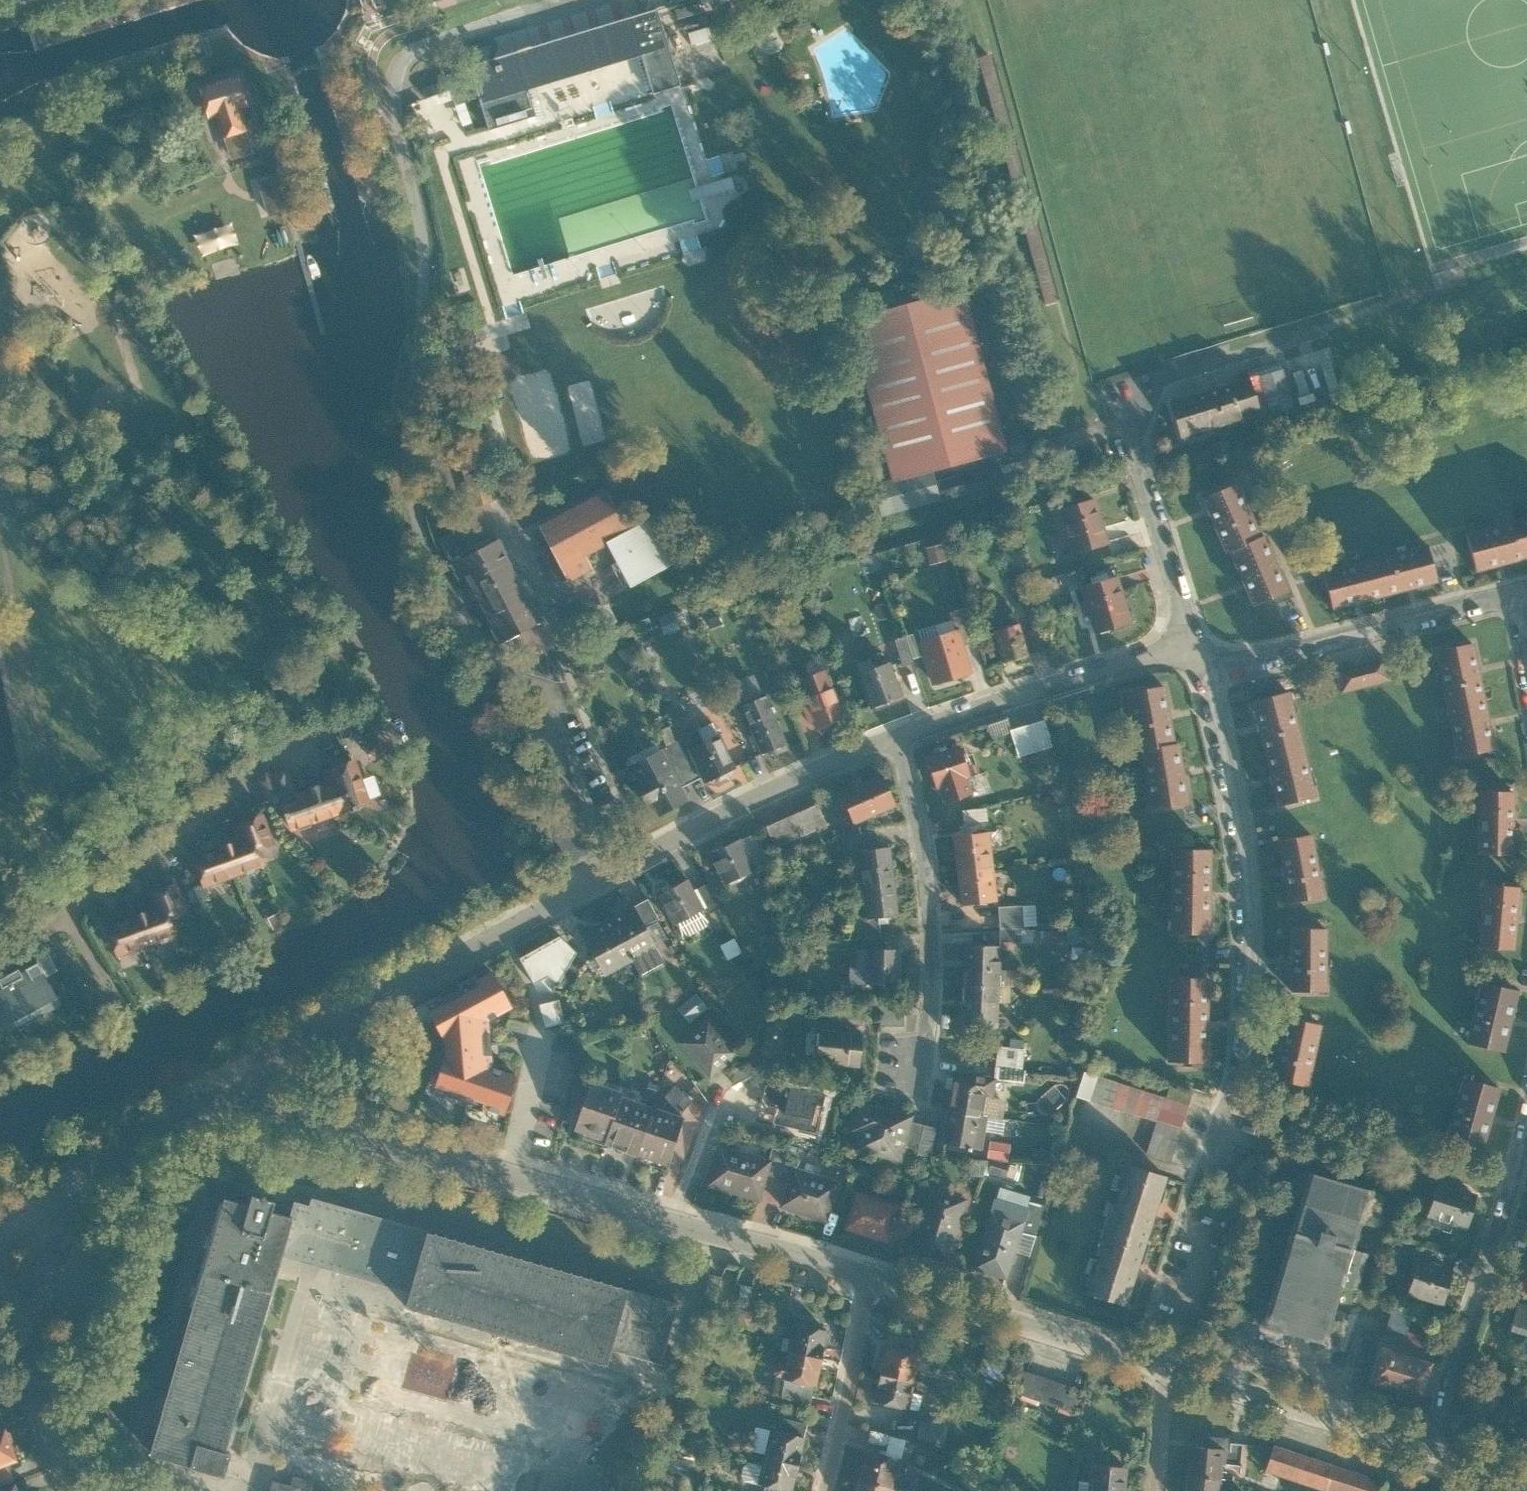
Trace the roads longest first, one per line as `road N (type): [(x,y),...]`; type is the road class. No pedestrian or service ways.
road 1 (residential): [(257,1100),(265,1069),(294,1042),(739,804),(897,739)]
road 2 (residential): [(872,1278),(257,1100)]
road 3 (residential): [(1196,654),(1225,762),(1246,894),(1246,1016),(1225,1146)]
road 4 (residential): [(0,963),(70,919),(235,790),(286,728)]
road 5 (residential): [(1526,1127),(1431,1447)]
road 6 (residential): [(1196,654),(1265,657),(1513,595)]
road 7 (residential): [(897,739),(929,894),(924,1059)]
road 8 (residential): [(897,739),(1122,663),(1196,654)]
road 9 (residential): [(1164,1363),(872,1278)]
road 10 (residential): [(0,1233),(186,1107),(257,1100)]
road 11 (residential): [(1431,1447),(1164,1363)]
road 12 (residential): [(872,1278),(826,1490)]
road 13 (residential): [(68,1490),(0,1297)]
road 14 (residential): [(1137,463),(1196,654)]
road 15 (residential): [(1153,1490),(1164,1363)]

